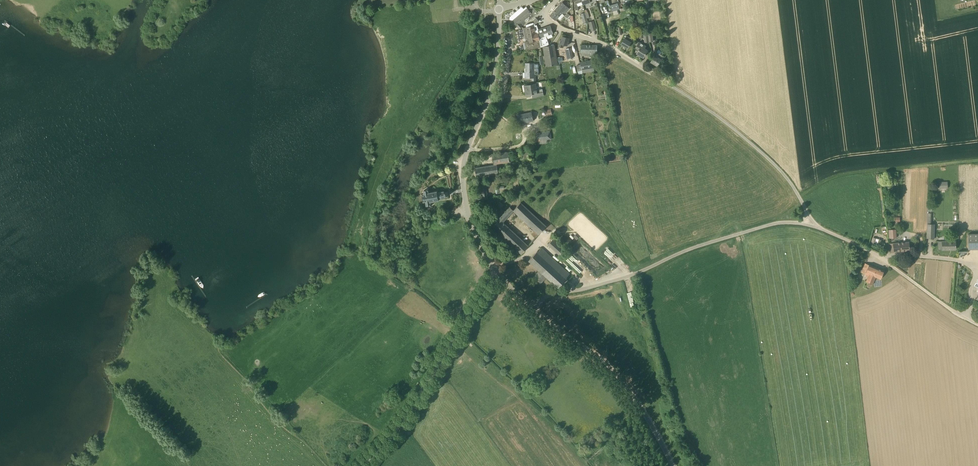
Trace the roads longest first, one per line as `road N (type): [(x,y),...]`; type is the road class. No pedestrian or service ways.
road 1 (unclassified): [(808,224),(798,196),(743,138),(624,57),(548,22),(547,8),(556,0)]
road 2 (unclassified): [(532,307),(730,236),(808,224)]
road 3 (unclassified): [(362,465),(407,413),(495,270)]
road 4 (unclassified): [(672,465),(634,398),(532,307)]
road 5 (unclassified): [(977,324),(883,259),(808,224)]
road 6 (unclassified): [(468,150),(492,88),(500,9)]
road 7 (unclassified): [(495,270),(470,220),(468,150)]

